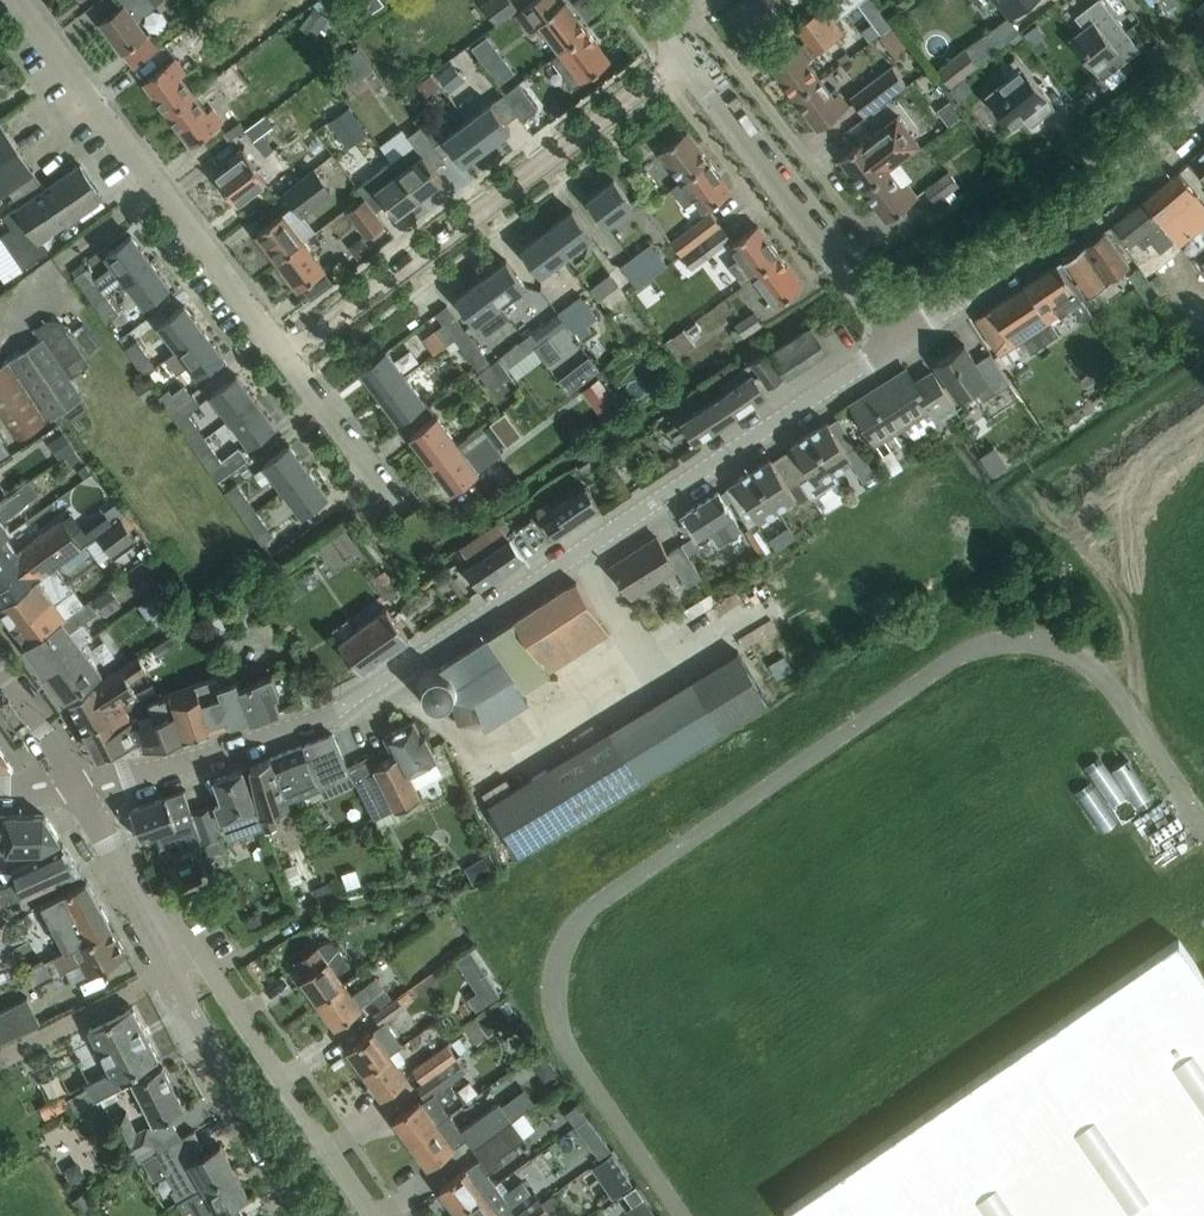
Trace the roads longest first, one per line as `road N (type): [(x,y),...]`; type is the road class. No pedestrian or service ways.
road 1 (tertiary): [(78,790),(314,716),(383,680),(902,341)]
road 2 (residential): [(287,356),(688,57)]
road 3 (residential): [(287,356),(20,0)]
road 4 (tertiary): [(902,341),(1044,244),(1203,114)]
road 5 (residential): [(902,341),(688,57)]
road 6 (residential): [(160,937),(199,956),(373,1215)]
road 7 (residential): [(310,1215),(160,937)]
road 8 (residential): [(401,506),(287,356)]
road 9 (residential): [(160,937),(78,790)]
road 10 (unclassified): [(78,790),(0,682)]

